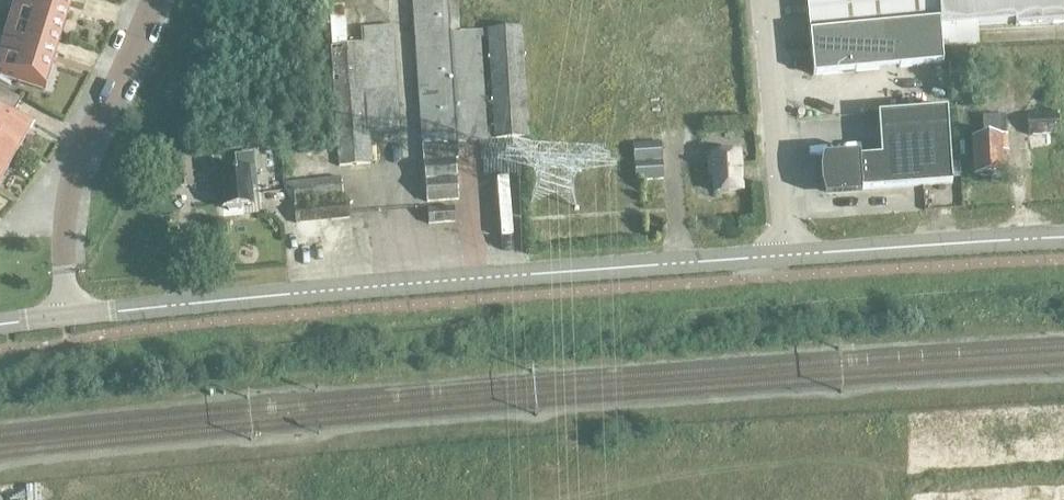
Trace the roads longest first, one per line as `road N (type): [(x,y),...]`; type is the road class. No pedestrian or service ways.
road 1 (unclassified): [(67,319),(785,256)]
road 2 (residential): [(67,319),(69,204),(85,150),(154,0)]
road 3 (unclassified): [(785,256),(1063,242)]
road 4 (unclassified): [(785,256),(764,0)]

